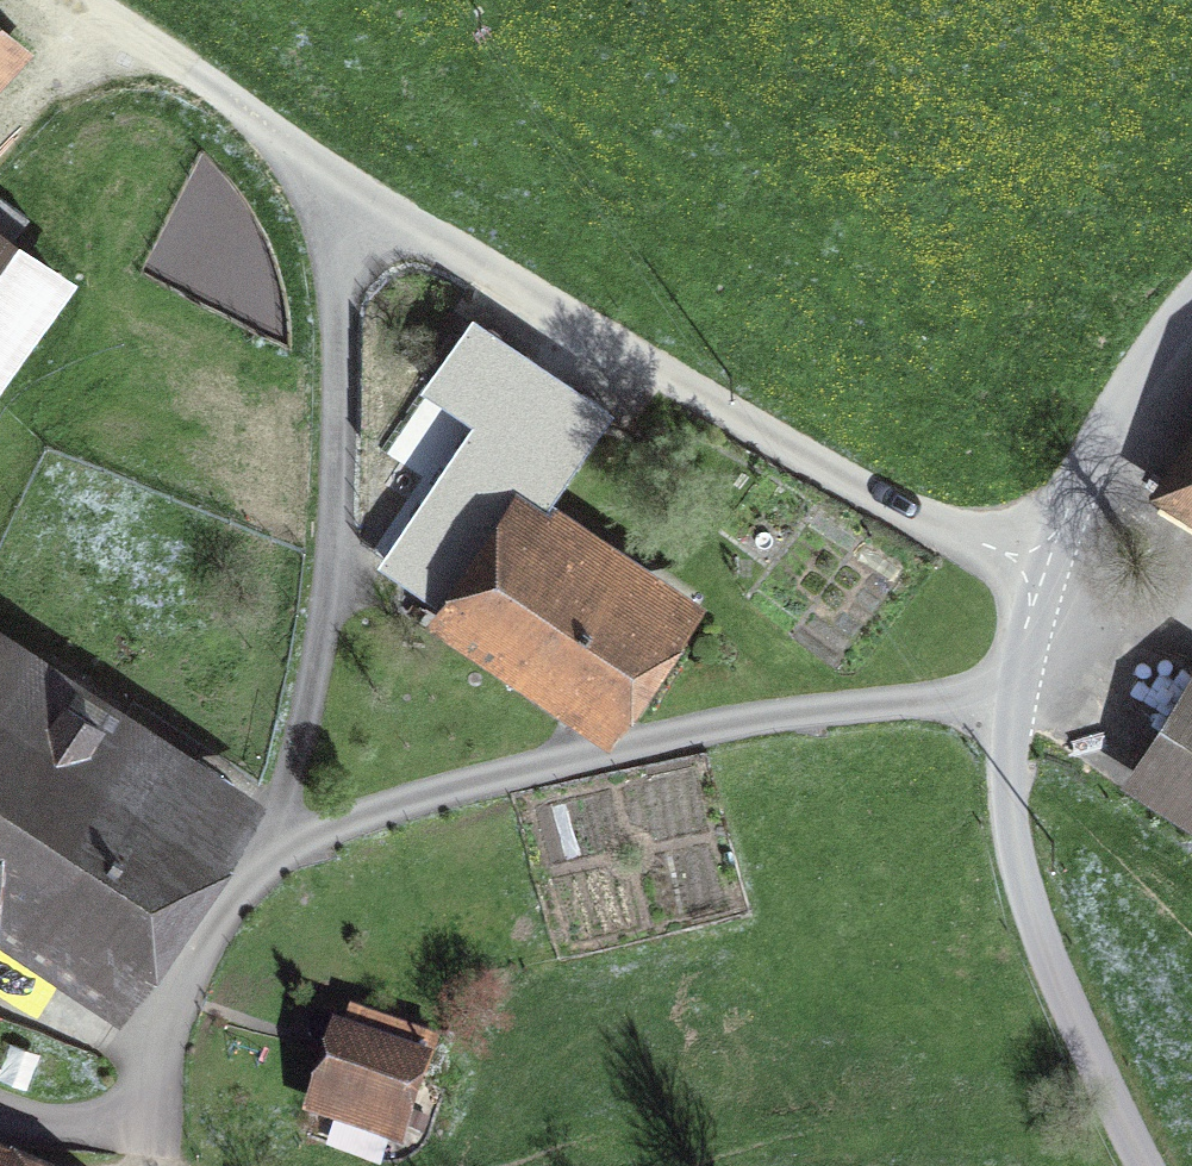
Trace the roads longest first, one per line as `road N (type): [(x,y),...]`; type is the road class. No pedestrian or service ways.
road 1 (track): [(354,188),(317,691),(262,861),(582,762),(1011,696)]
road 2 (track): [(1191,612),(1081,611),(1038,590),(354,188),(81,0)]
road 3 (track): [(1191,300),(1158,342),(1066,503),(1011,696),(1006,743),(1026,895),(1123,1127),(1151,1165)]
road 4 (track): [(262,861),(221,903),(160,1031),(152,1152),(174,1165)]

